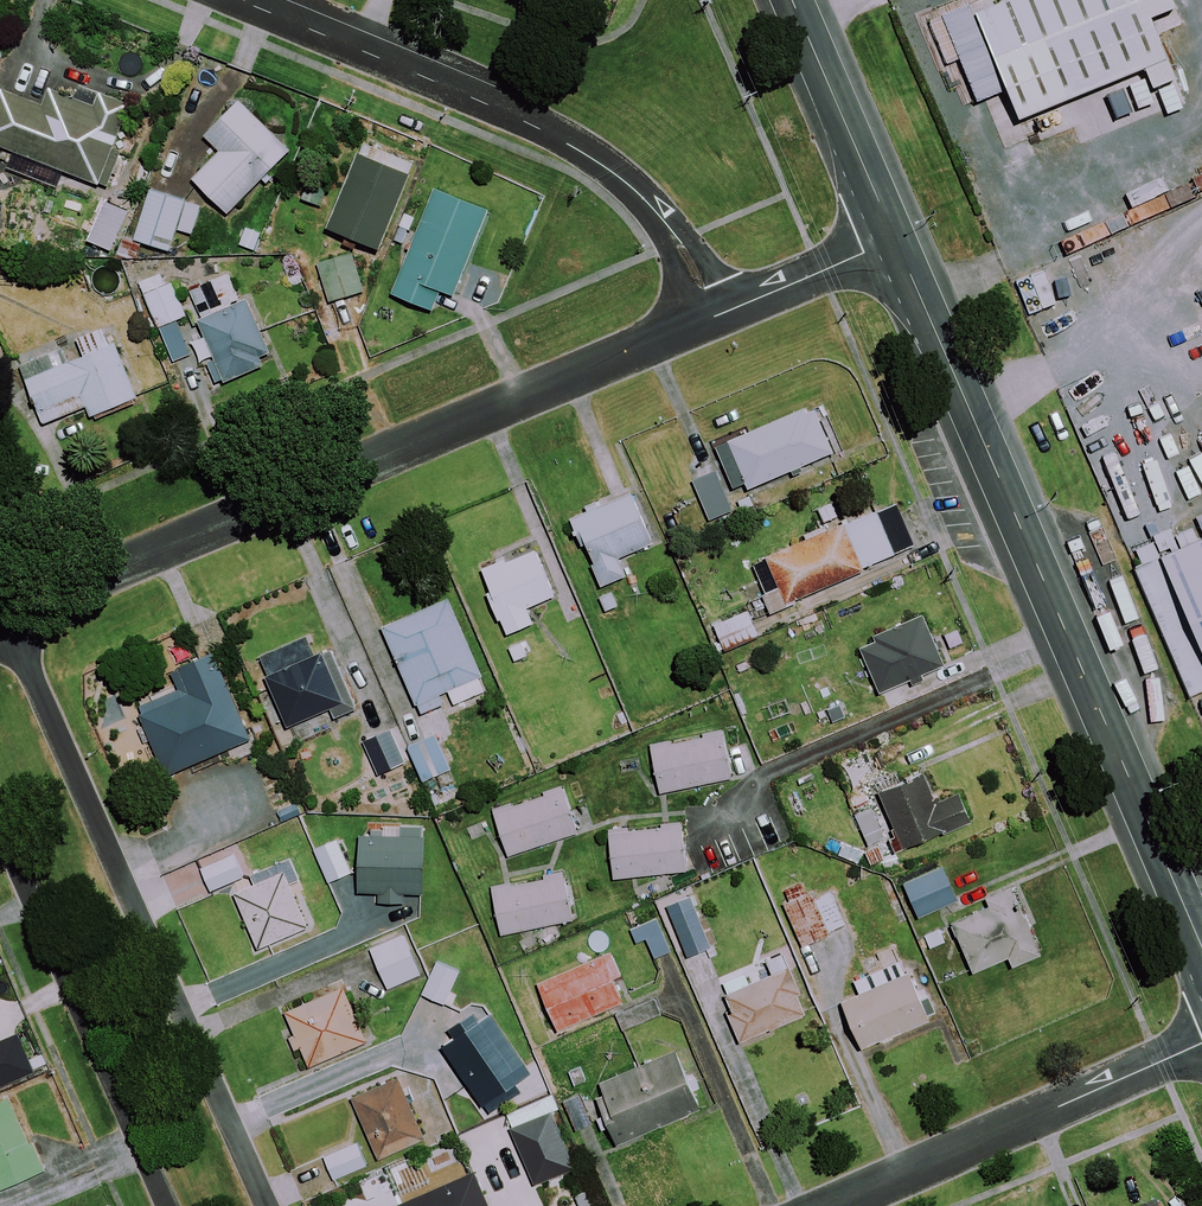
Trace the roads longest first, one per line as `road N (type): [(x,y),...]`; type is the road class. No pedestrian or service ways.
road 1 (residential): [(6,616),(718,317)]
road 2 (residential): [(6,616),(267,1205)]
road 3 (residential): [(240,0),(585,153),(662,220),(718,317)]
road 4 (tertiary): [(899,240),(1071,643)]
road 5 (residential): [(165,1205),(0,823)]
road 6 (residential): [(1071,643),(775,771),(714,839)]
road 7 (residential): [(1201,1044),(835,1205)]
road 8 (tertiary): [(1071,643),(1201,949)]
road 9 (tertiary): [(794,0),(899,240)]
road 10 (residential): [(718,317),(899,240)]

